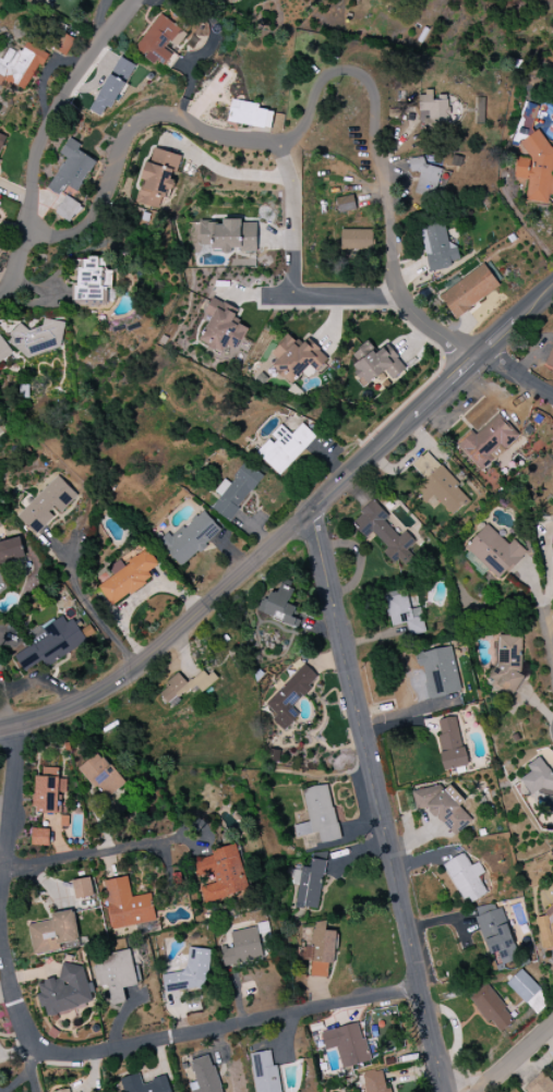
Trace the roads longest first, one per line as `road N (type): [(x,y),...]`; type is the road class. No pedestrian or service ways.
road 1 (residential): [(27,231),(62,238),(93,219),(141,120),(161,110),(213,134),(291,136),(321,90),(353,72),(380,99),(376,135),(397,295),(455,349),(476,355)]
road 2 (residential): [(20,725),(3,944),(22,1018),(37,1044),(92,1055),(419,991)]
road 3 (tertiary): [(0,729),(69,708),(139,664),(552,285)]
road 4 (residential): [(309,511),(444,1091)]
road 5 (residential): [(135,0),(46,130),(26,247),(0,295)]
road 6 (residential): [(3,870),(173,841)]
road 7 (residential): [(278,138),(291,179),(296,298)]
road 8 (residential): [(397,295),(259,296)]

